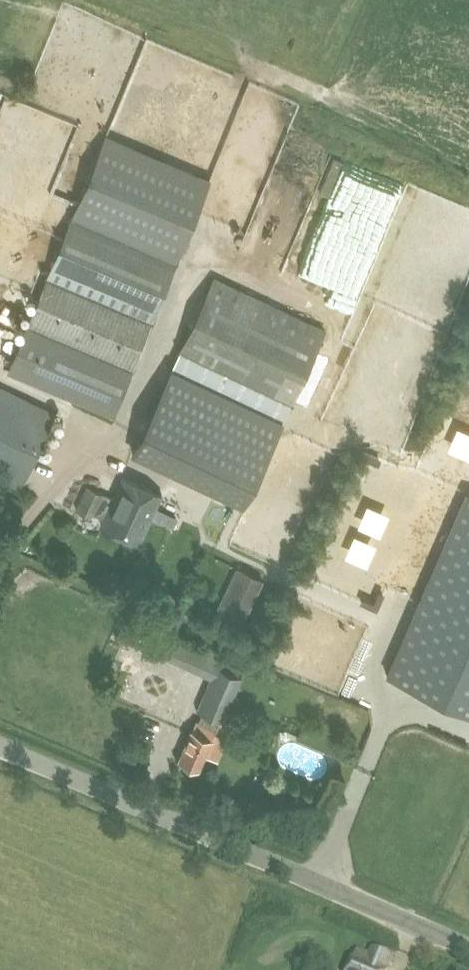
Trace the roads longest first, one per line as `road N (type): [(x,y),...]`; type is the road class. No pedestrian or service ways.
road 1 (tertiary): [(468,951),(0,749)]

